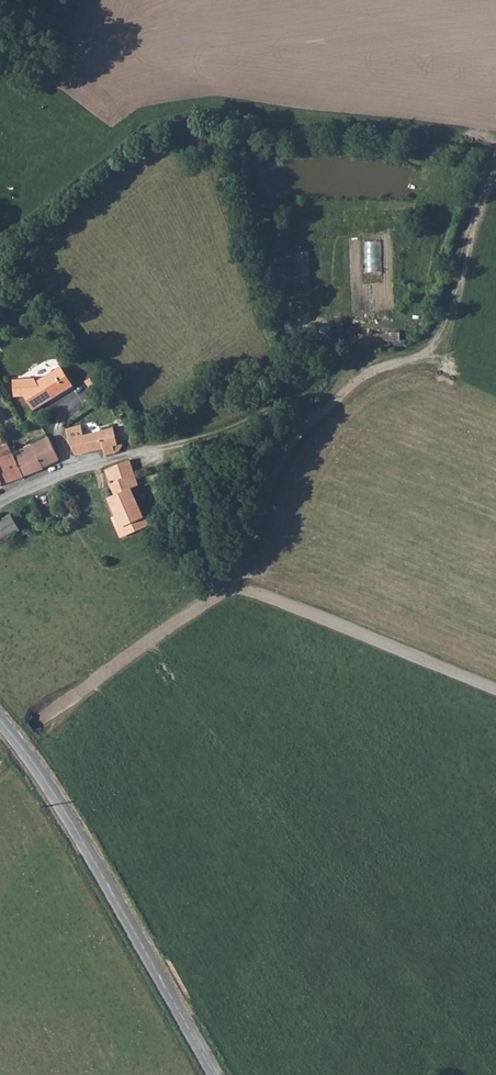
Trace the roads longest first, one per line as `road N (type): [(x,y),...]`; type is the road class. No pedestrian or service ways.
road 1 (track): [(0,751),(232,587),(495,692)]
road 2 (unclassified): [(0,499),(263,419),(329,359),(329,324),(296,320)]
road 3 (tertiary): [(217,1074),(54,795),(0,722)]

